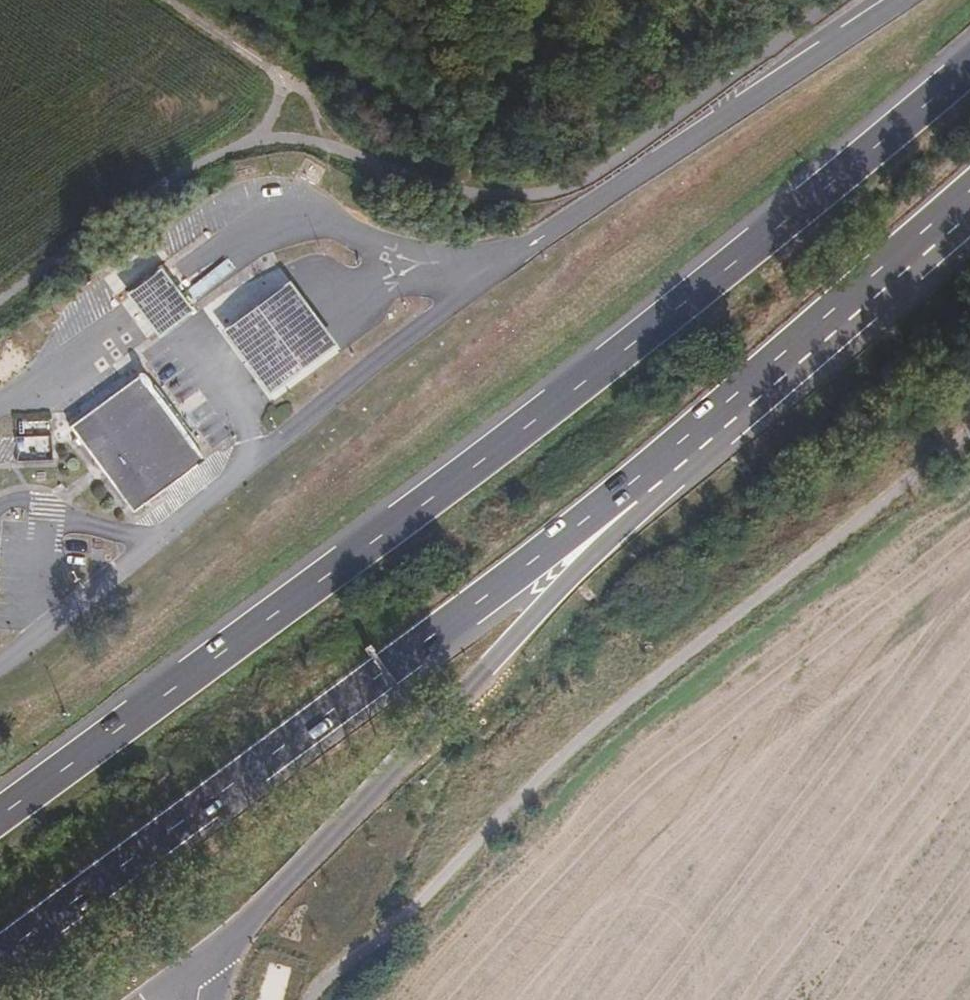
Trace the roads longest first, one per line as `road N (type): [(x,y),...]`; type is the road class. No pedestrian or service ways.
road 1 (trunk): [(969,62),(550,403),(0,817)]
road 2 (trunk): [(0,952),(623,490)]
road 3 (trunk): [(246,921),(577,568),(623,490)]
road 4 (trunk): [(895,0),(488,270)]
road 5 (trunk): [(623,490),(969,192)]

